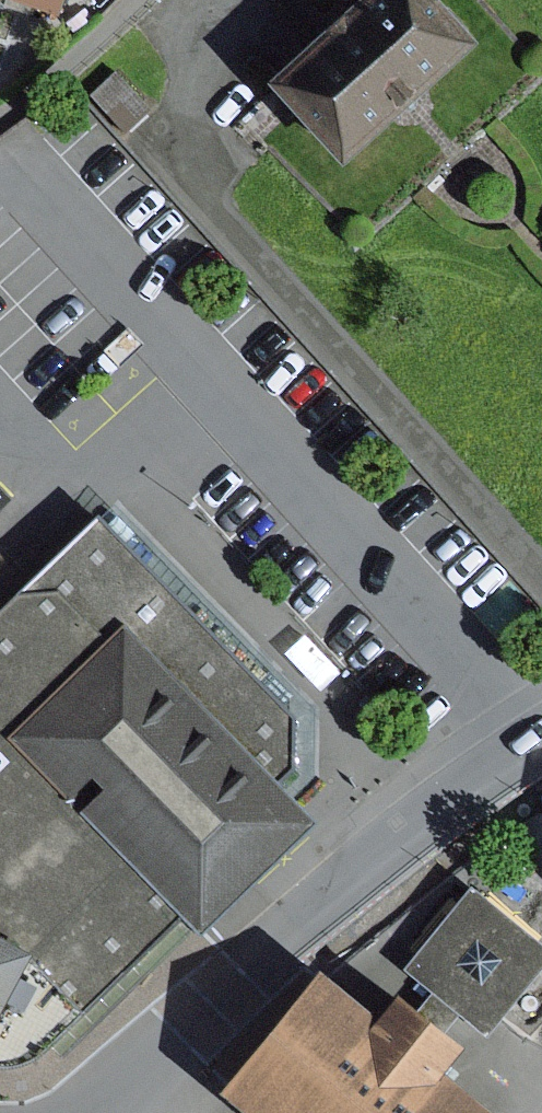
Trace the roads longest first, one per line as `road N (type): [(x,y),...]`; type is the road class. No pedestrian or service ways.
road 1 (tertiary): [(541,736),(349,881),(91,1112)]

